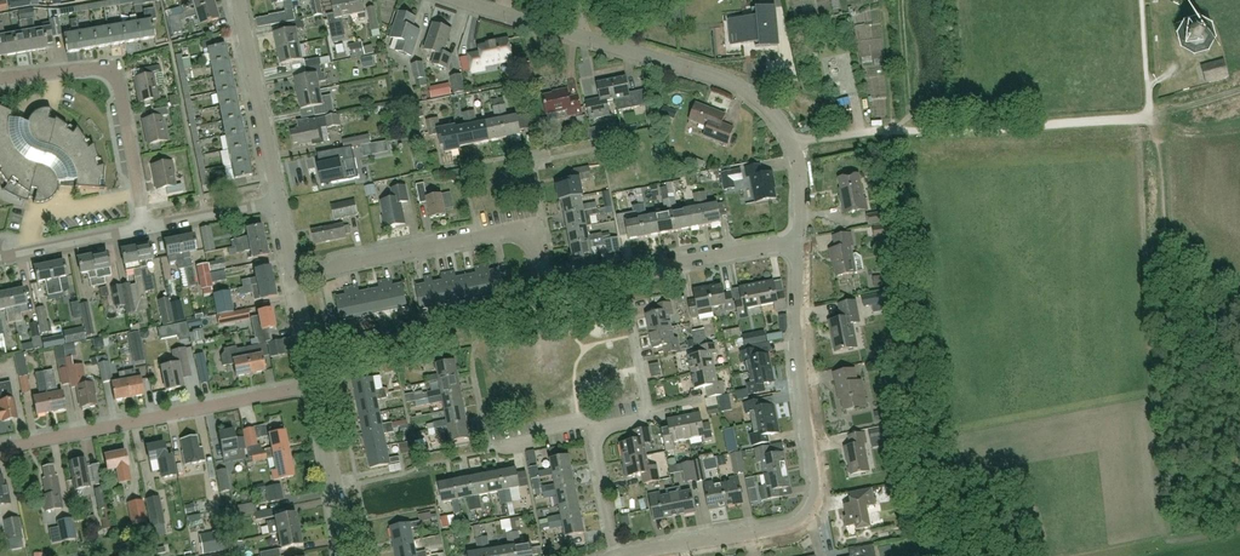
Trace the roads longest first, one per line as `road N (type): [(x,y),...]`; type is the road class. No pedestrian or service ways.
road 1 (residential): [(295,277),(521,231),(530,233),(545,272),(561,281),(800,242)]
road 2 (residential): [(623,555),(778,532),(812,512),(818,469),(801,345),(800,242)]
road 3 (residential): [(0,450),(317,388)]
road 4 (track): [(1152,119),(861,131)]
road 5 (residential): [(146,230),(118,80),(95,72),(0,81)]
road 6 (residential): [(792,143),(747,91),(583,37)]
road 7 (residential): [(280,200),(238,0)]
road 8 (residential): [(348,555),(317,388)]
road 9 (residential): [(0,259),(146,230)]
road 10 (residential): [(146,230),(280,200)]
road 11 (residential): [(614,555),(592,430)]
road 12 (residential): [(583,37),(462,0)]

